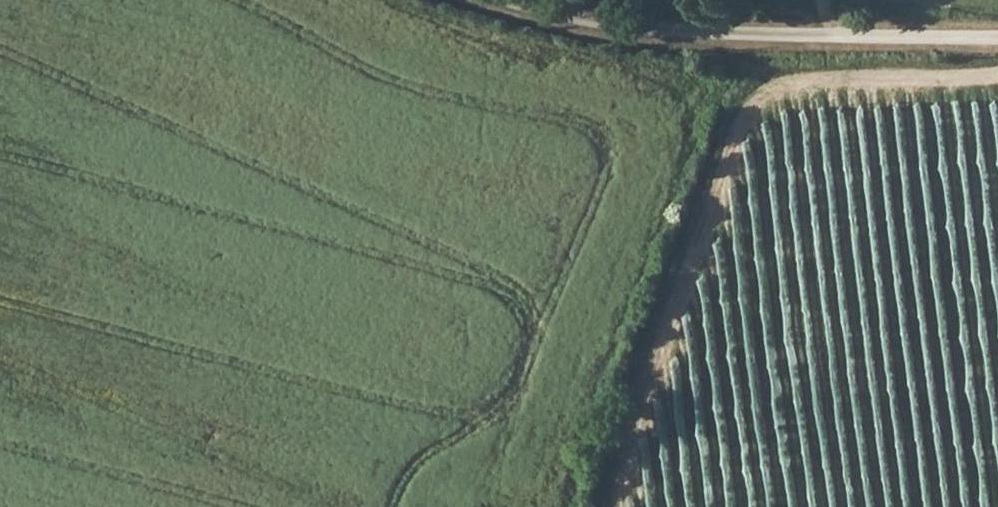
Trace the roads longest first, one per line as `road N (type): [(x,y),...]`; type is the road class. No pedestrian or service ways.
road 1 (unclassified): [(550,0),(710,32),(927,44),(997,39)]

